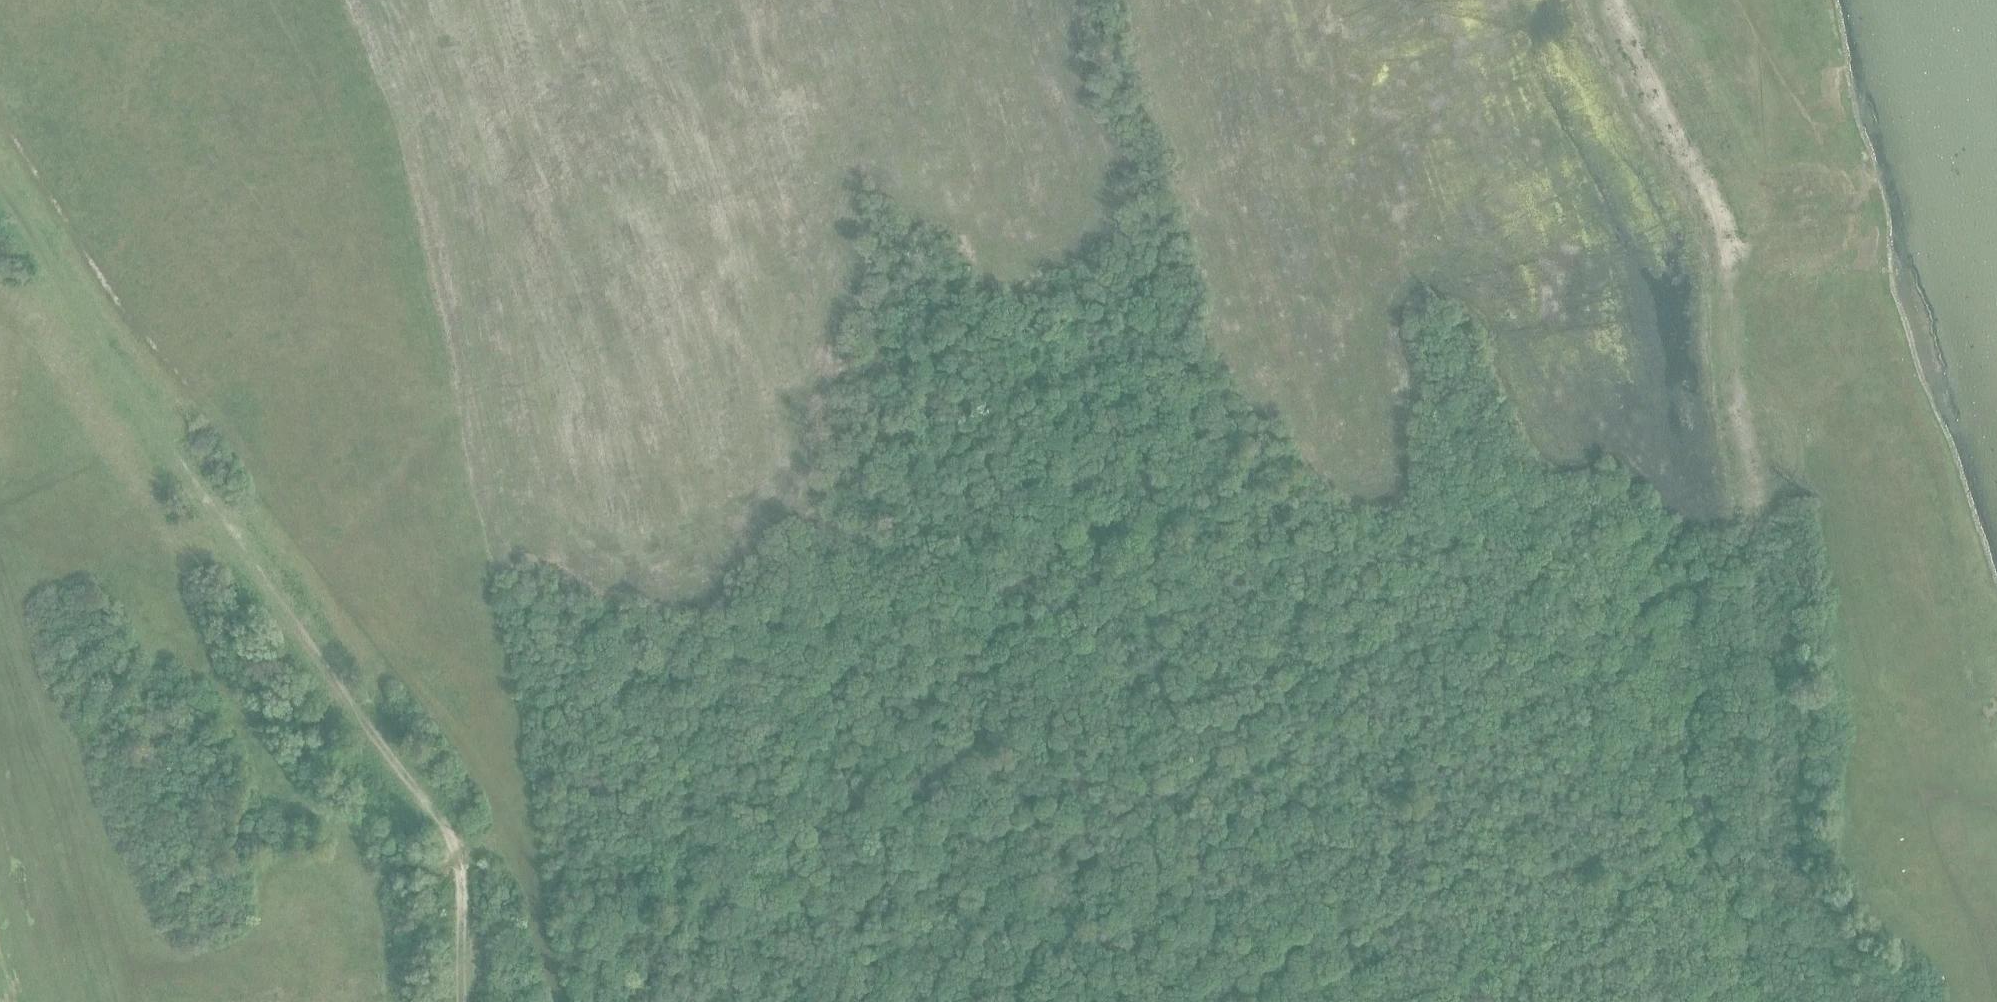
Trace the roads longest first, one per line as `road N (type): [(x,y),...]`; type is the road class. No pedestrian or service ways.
road 1 (track): [(271,0),(377,236),(491,737),(271,434),(0,122)]

